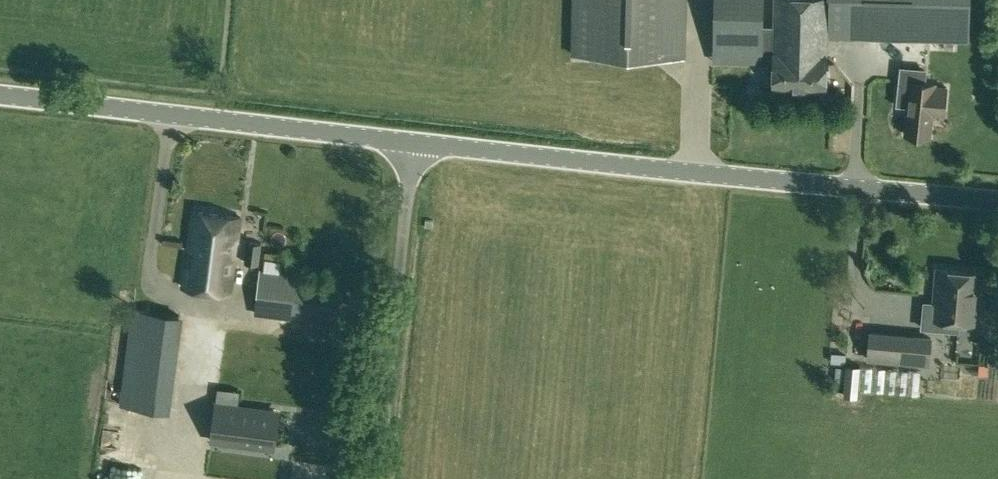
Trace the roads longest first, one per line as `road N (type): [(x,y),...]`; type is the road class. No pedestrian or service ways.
road 1 (tertiary): [(997,200),(0,95)]
road 2 (track): [(698,0),(693,170)]

